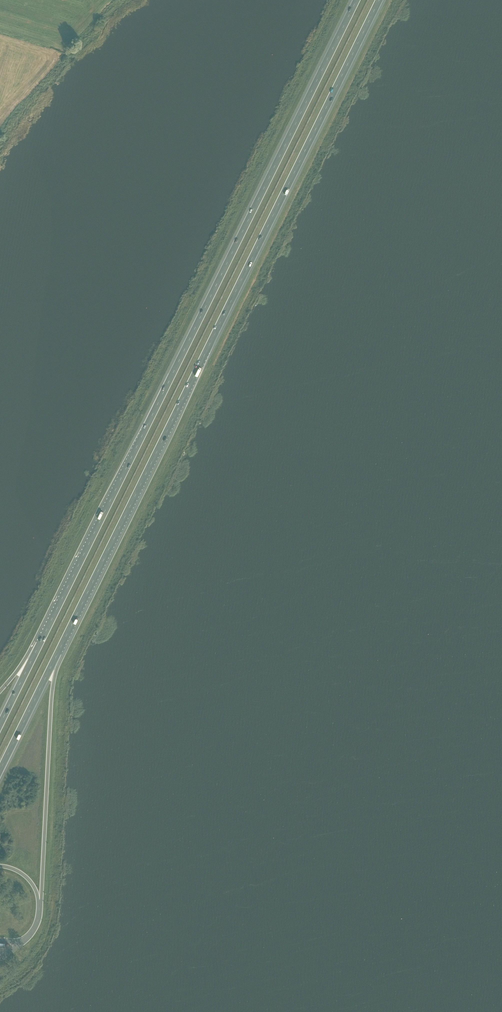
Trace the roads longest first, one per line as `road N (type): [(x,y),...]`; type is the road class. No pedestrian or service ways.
road 1 (motorway): [(58,653),(379,0)]
road 2 (motorway): [(356,0),(40,644)]
road 3 (motorway): [(0,866),(25,876),(40,900),(58,653)]
road 4 (motorway): [(0,772),(58,653)]

